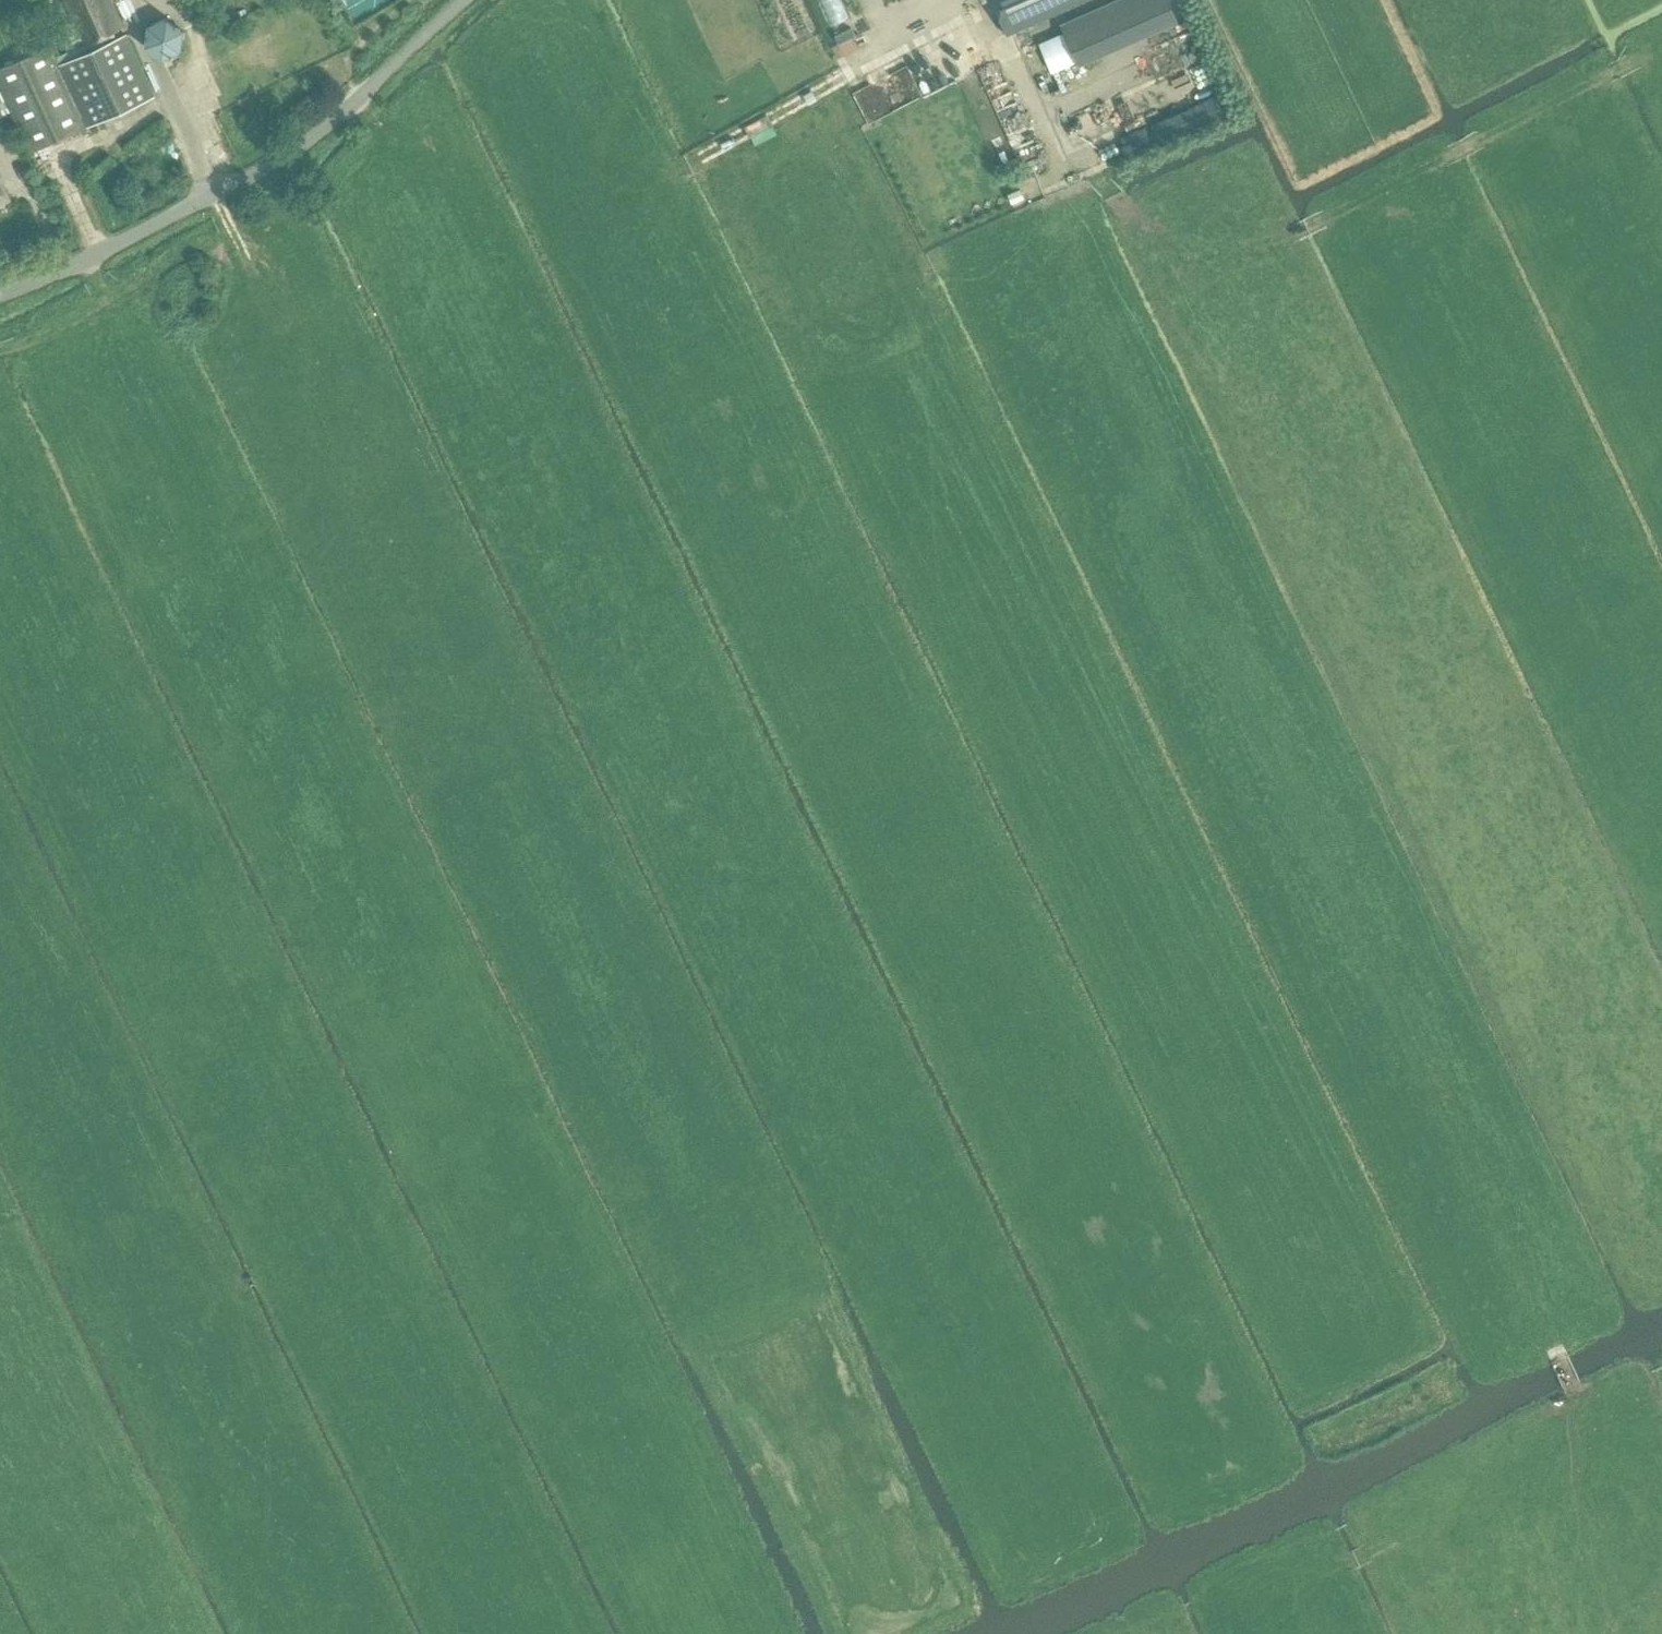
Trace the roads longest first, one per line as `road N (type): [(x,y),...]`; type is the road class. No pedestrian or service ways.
road 1 (unclassified): [(0,298),(292,154),(465,0)]

